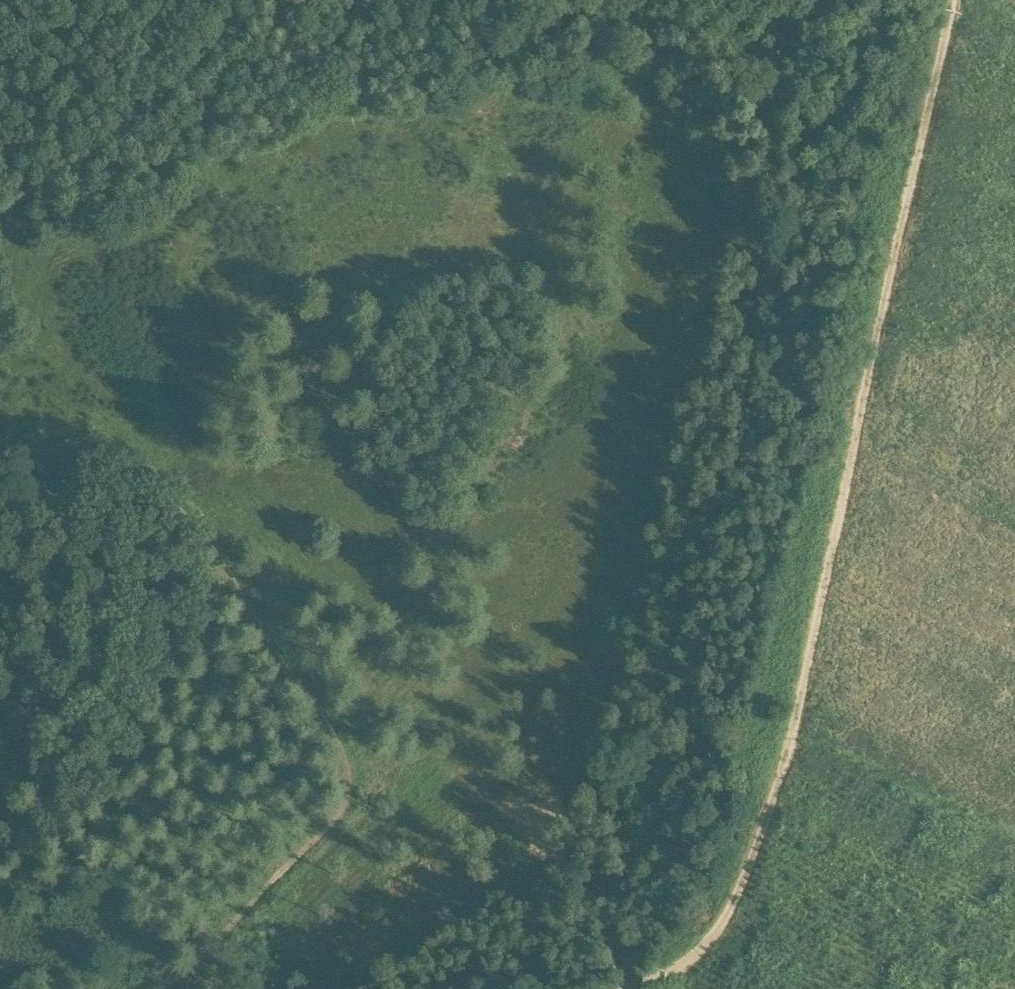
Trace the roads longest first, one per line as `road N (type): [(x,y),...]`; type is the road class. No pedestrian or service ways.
road 1 (track): [(947,0),(747,920),(755,959),(696,988)]
road 2 (track): [(0,434),(55,434),(96,443),(128,462),(230,584),(343,754),(341,795),(319,824),(194,962),(150,988)]

